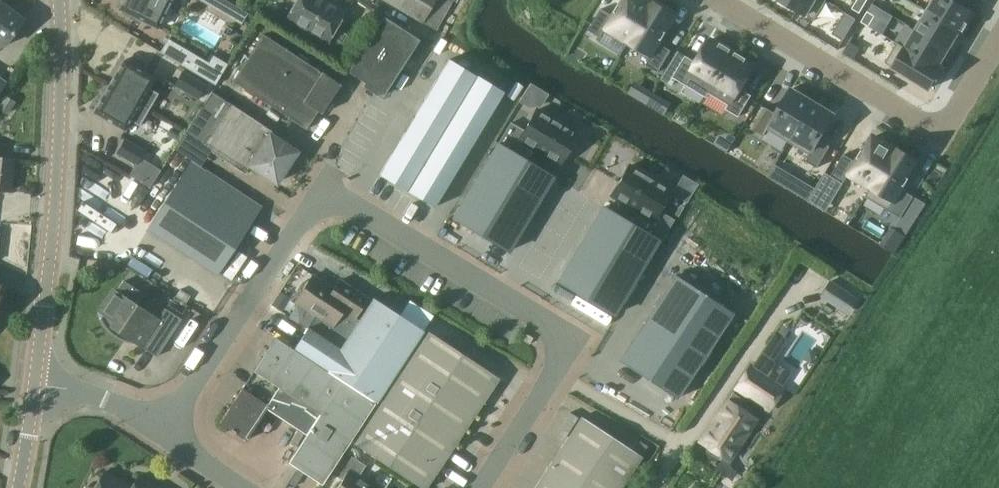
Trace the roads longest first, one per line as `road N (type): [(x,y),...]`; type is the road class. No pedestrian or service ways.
road 1 (residential): [(479,487),(570,344),(316,190)]
road 2 (tertiary): [(35,382),(52,237),(58,0)]
road 3 (residential): [(316,190),(157,433)]
road 4 (residential): [(722,0),(926,124),(943,123),(954,112)]
road 5 (residential): [(35,382),(109,399),(157,433)]

